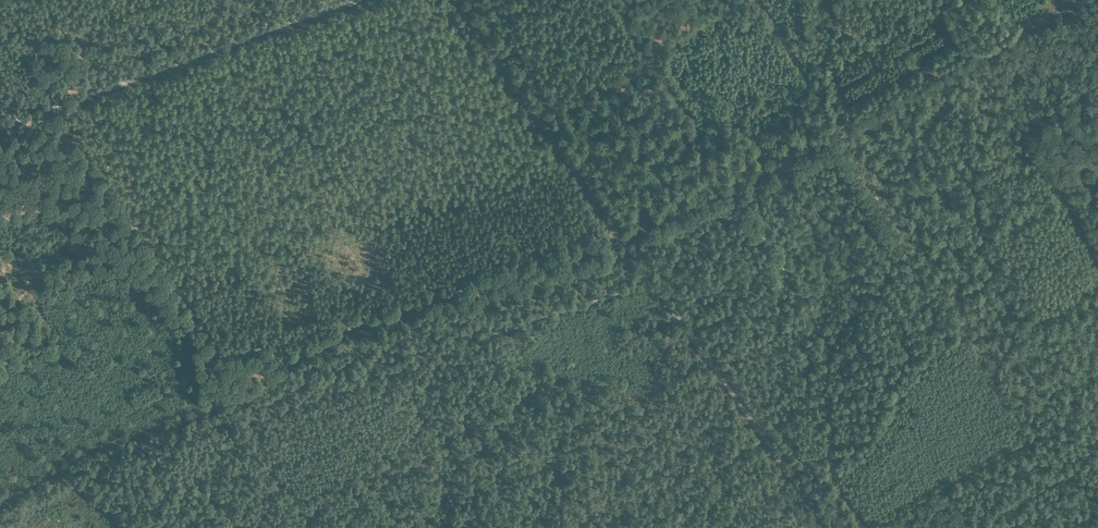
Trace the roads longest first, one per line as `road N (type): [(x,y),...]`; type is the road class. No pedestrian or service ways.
road 1 (track): [(653,283),(353,387),(95,462),(0,519)]
road 2 (track): [(619,237),(362,325),(232,401),(106,446),(0,507)]
road 3 (track): [(1097,403),(1032,438),(840,136)]
road 4 (track): [(869,527),(831,465),(822,333),(733,186)]
road 5 (track): [(249,390),(60,106)]
road 6 (track): [(359,0),(60,106)]
road 7 (track): [(826,527),(653,283)]
road 8 (track): [(619,237),(455,0)]
road 9 (track): [(675,317),(631,457),(596,493),(581,527)]
road 10 (track): [(947,0),(979,59),(840,136)]
road 11 (track): [(616,0),(733,186)]
road 12 (track): [(1032,438),(873,527)]
road 13 (track): [(840,136),(760,0)]
road 14 (track): [(733,186),(619,237)]

